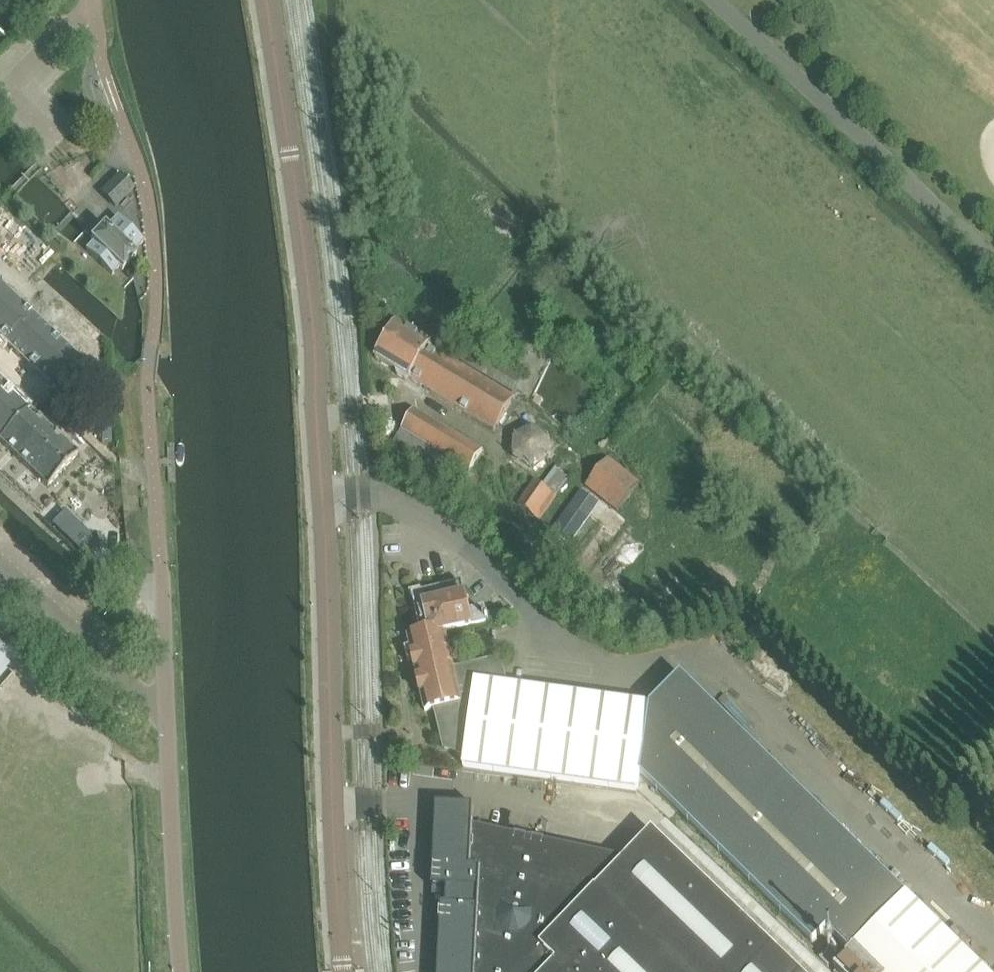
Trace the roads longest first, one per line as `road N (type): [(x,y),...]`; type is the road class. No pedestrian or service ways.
road 1 (unclassified): [(343,971),(314,337),(265,0)]
road 2 (unclassified): [(182,971),(159,590)]

